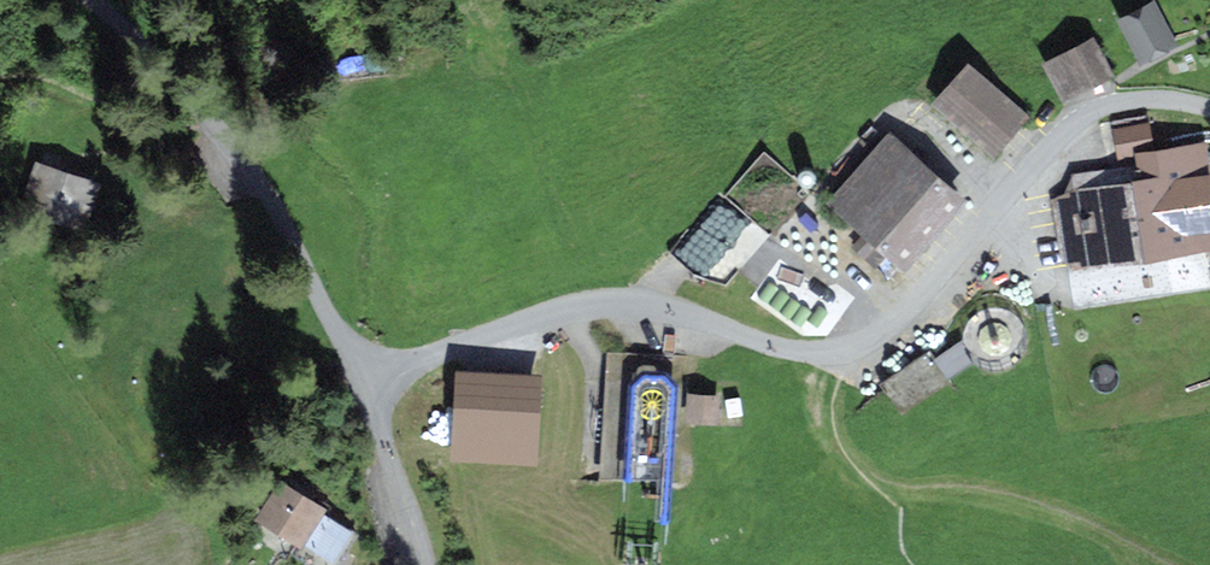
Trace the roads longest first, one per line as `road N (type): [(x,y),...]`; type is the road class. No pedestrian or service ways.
road 1 (residential): [(363,375),(550,312),(614,301),(670,309),(791,348),(853,346),(903,311),(1081,120),(1134,101),(1209,109)]
road 2 (unclassified): [(91,0),(231,146),(363,375)]
road 3 (track): [(363,375),(424,564)]

